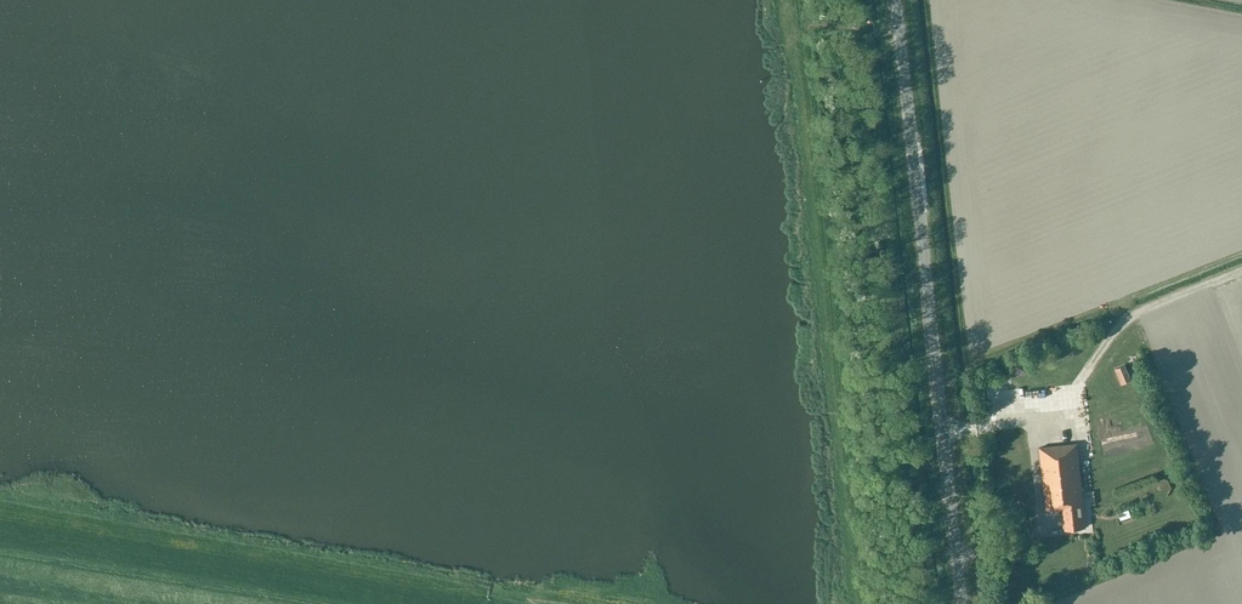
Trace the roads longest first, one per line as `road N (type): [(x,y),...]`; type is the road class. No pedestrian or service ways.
road 1 (unclassified): [(961,603),(895,0)]

